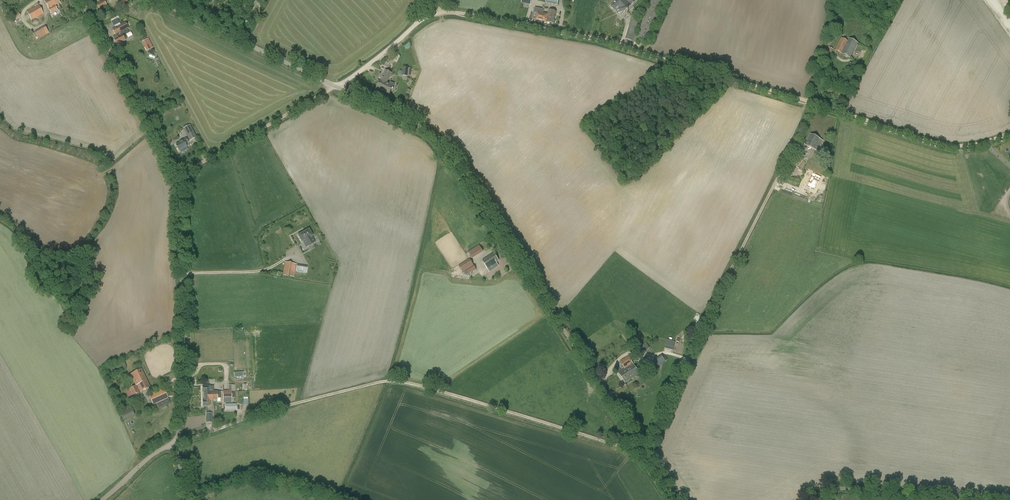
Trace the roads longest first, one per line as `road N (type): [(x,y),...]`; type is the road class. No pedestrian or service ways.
road 1 (unclassified): [(674,499),(428,130),(155,0)]
road 2 (track): [(644,455),(395,379),(178,436)]
road 3 (tertiary): [(178,439),(187,338),(175,178),(80,0)]
road 4 (track): [(644,455),(813,103)]
road 5 (track): [(813,103),(599,39),(444,12)]
road 6 (track): [(175,178),(336,87),(417,23),(444,12)]
road 7 (track): [(1009,133),(953,146),(813,103)]
road 8 (tertiary): [(946,499),(845,488),(811,499)]

